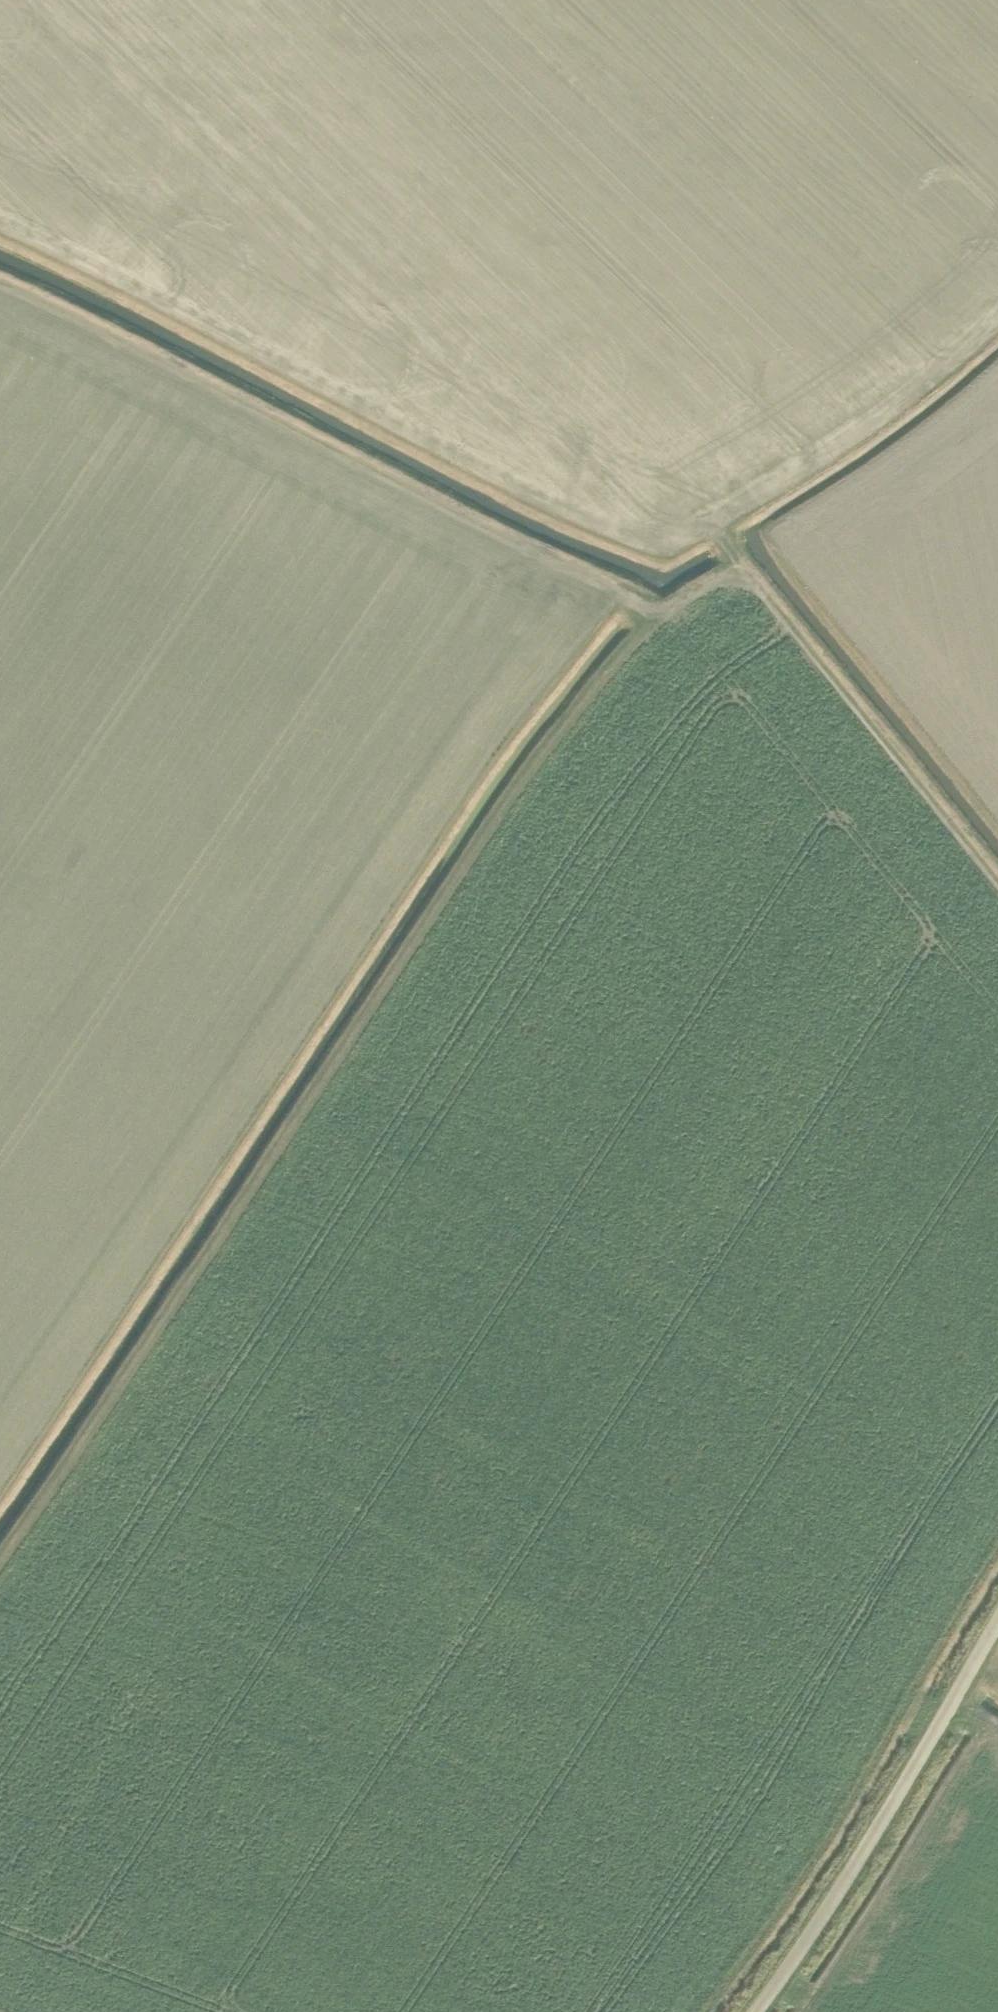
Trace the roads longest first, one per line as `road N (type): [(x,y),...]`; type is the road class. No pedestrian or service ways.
road 1 (unclassified): [(753,2011),(849,1878),(997,1624)]

